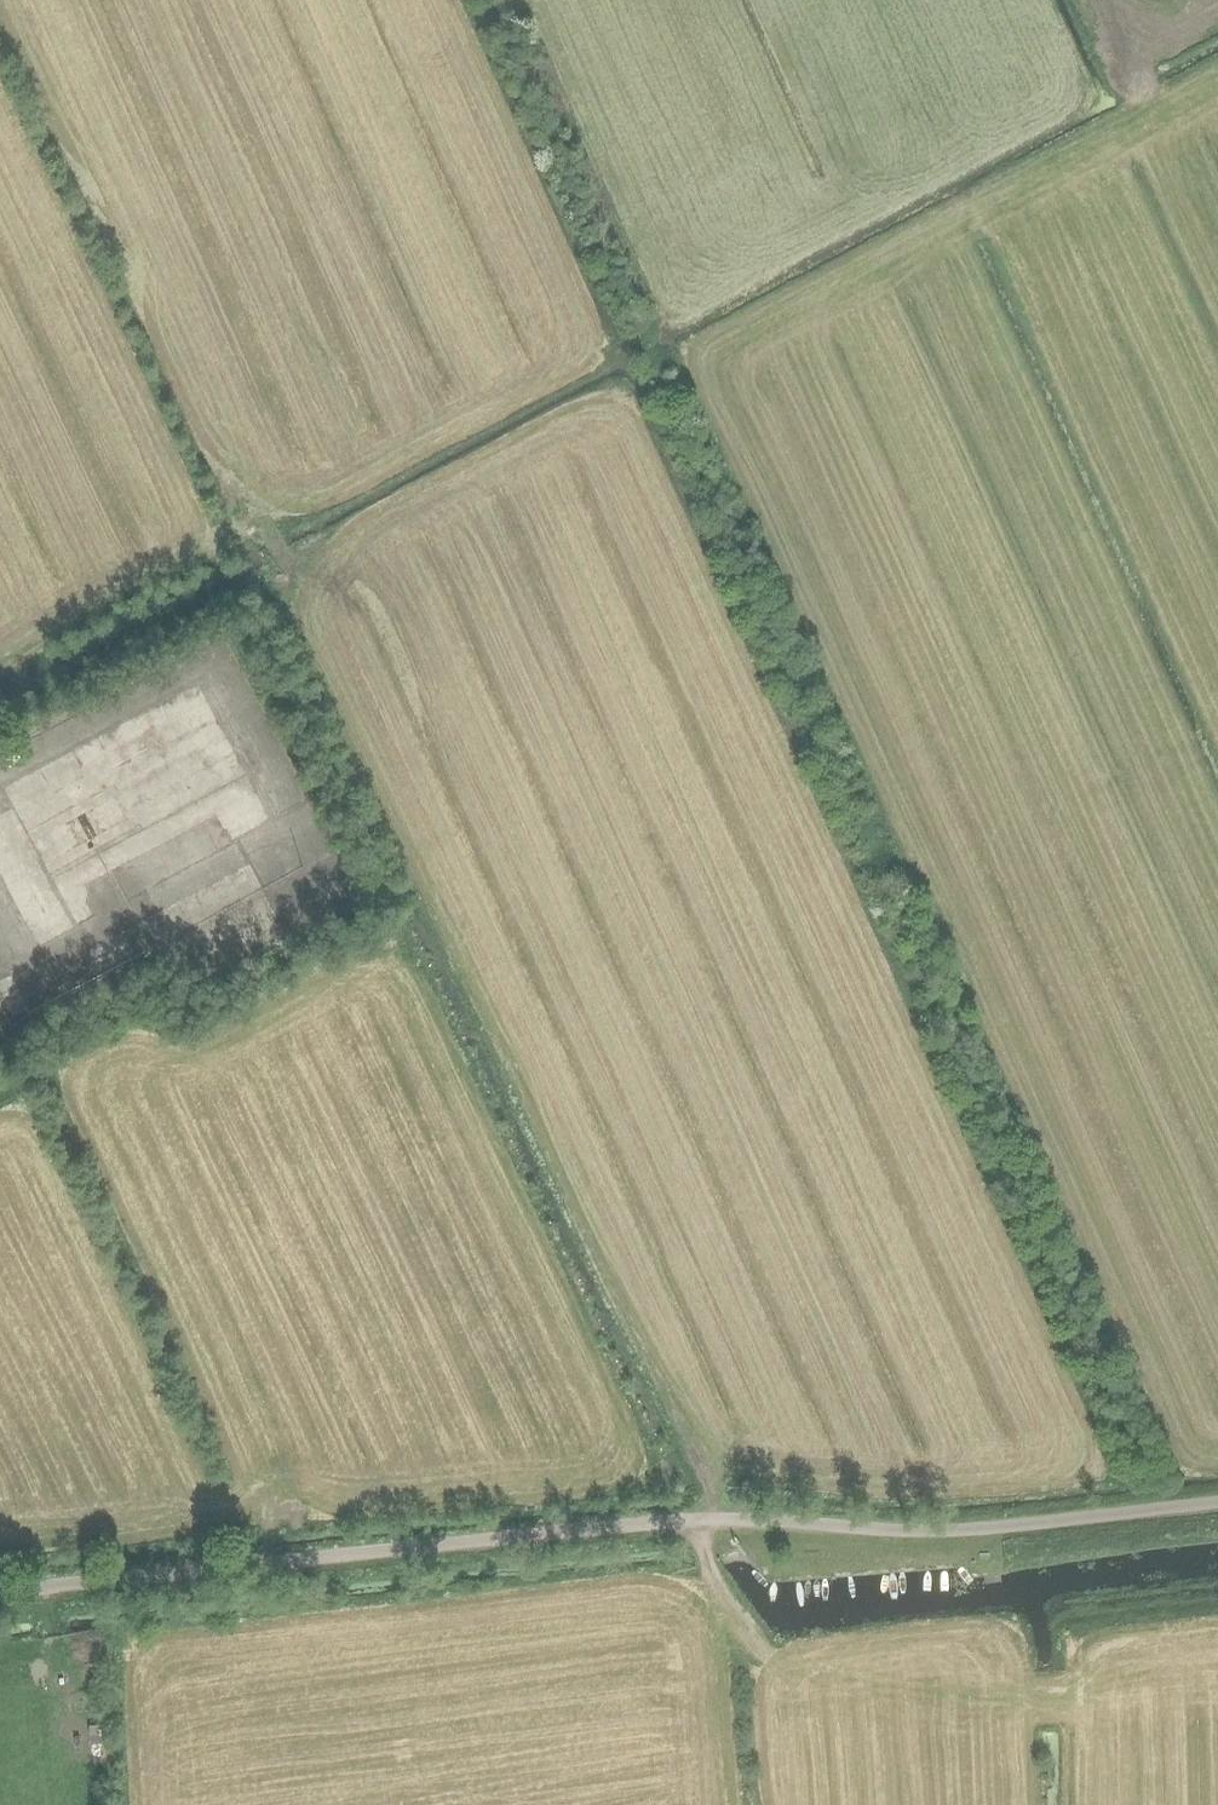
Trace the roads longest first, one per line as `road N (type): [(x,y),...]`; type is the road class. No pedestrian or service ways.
road 1 (unclassified): [(0,1590),(682,1519),(962,1530),(1217,1502)]

